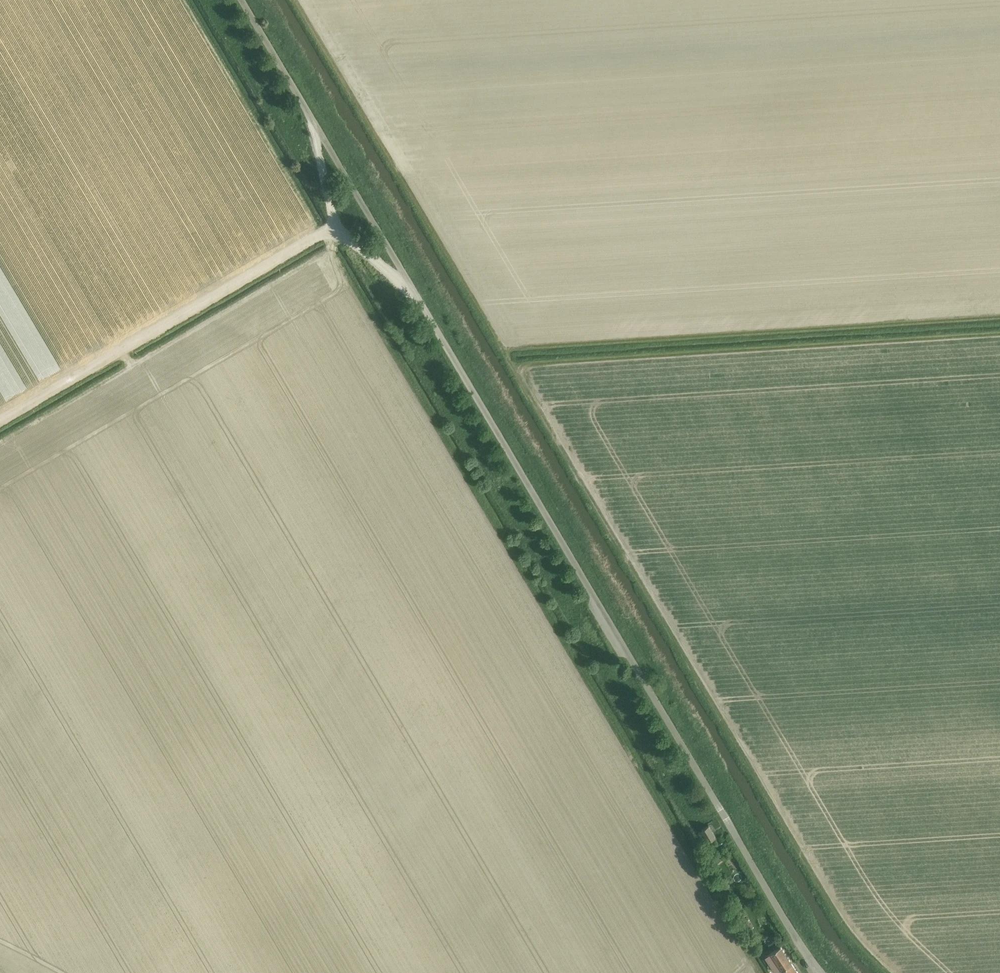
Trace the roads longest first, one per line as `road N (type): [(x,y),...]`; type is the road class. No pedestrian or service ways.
road 1 (unclassified): [(820,972),(412,288)]
road 2 (unclassified): [(0,426),(337,226)]
road 3 (unclassified): [(412,288),(312,119)]
road 4 (unclassified): [(312,119),(242,0)]

